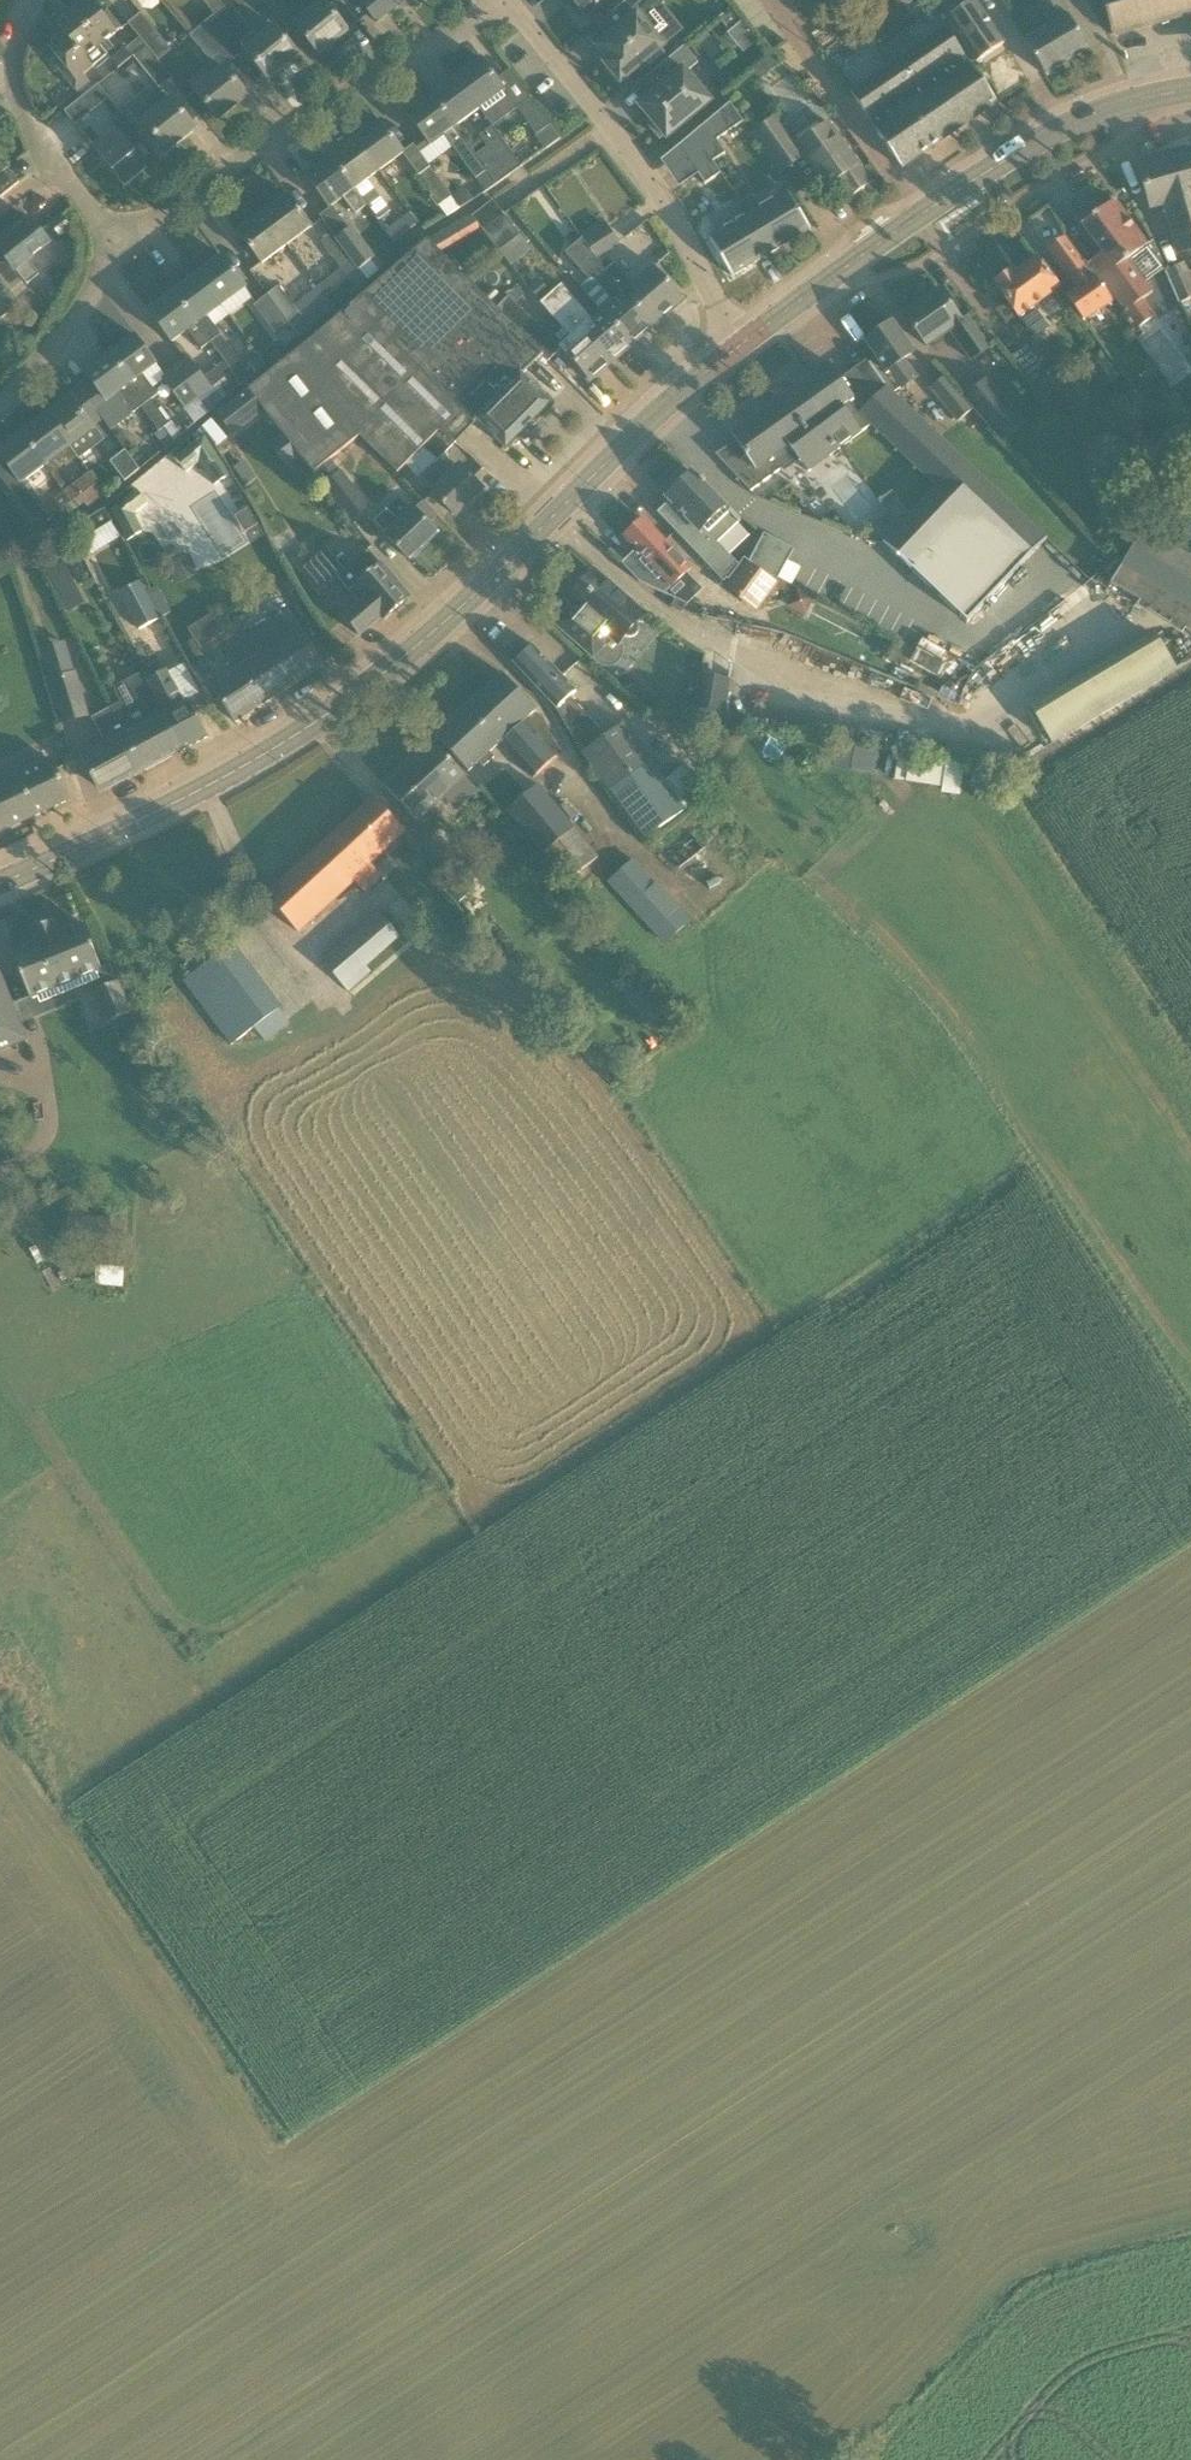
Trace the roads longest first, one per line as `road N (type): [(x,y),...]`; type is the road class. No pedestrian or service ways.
road 1 (secondary): [(0,881),(202,789),(403,658),(737,344)]
road 2 (secondary): [(737,344),(1043,137),(1130,101),(1190,90)]
road 3 (residential): [(123,249),(264,142),(508,7)]
road 4 (residential): [(737,344),(626,151),(508,7)]
road 5 (residential): [(123,249),(27,123),(14,87),(16,45),(34,0)]
road 6 (residential): [(0,405),(123,249)]

